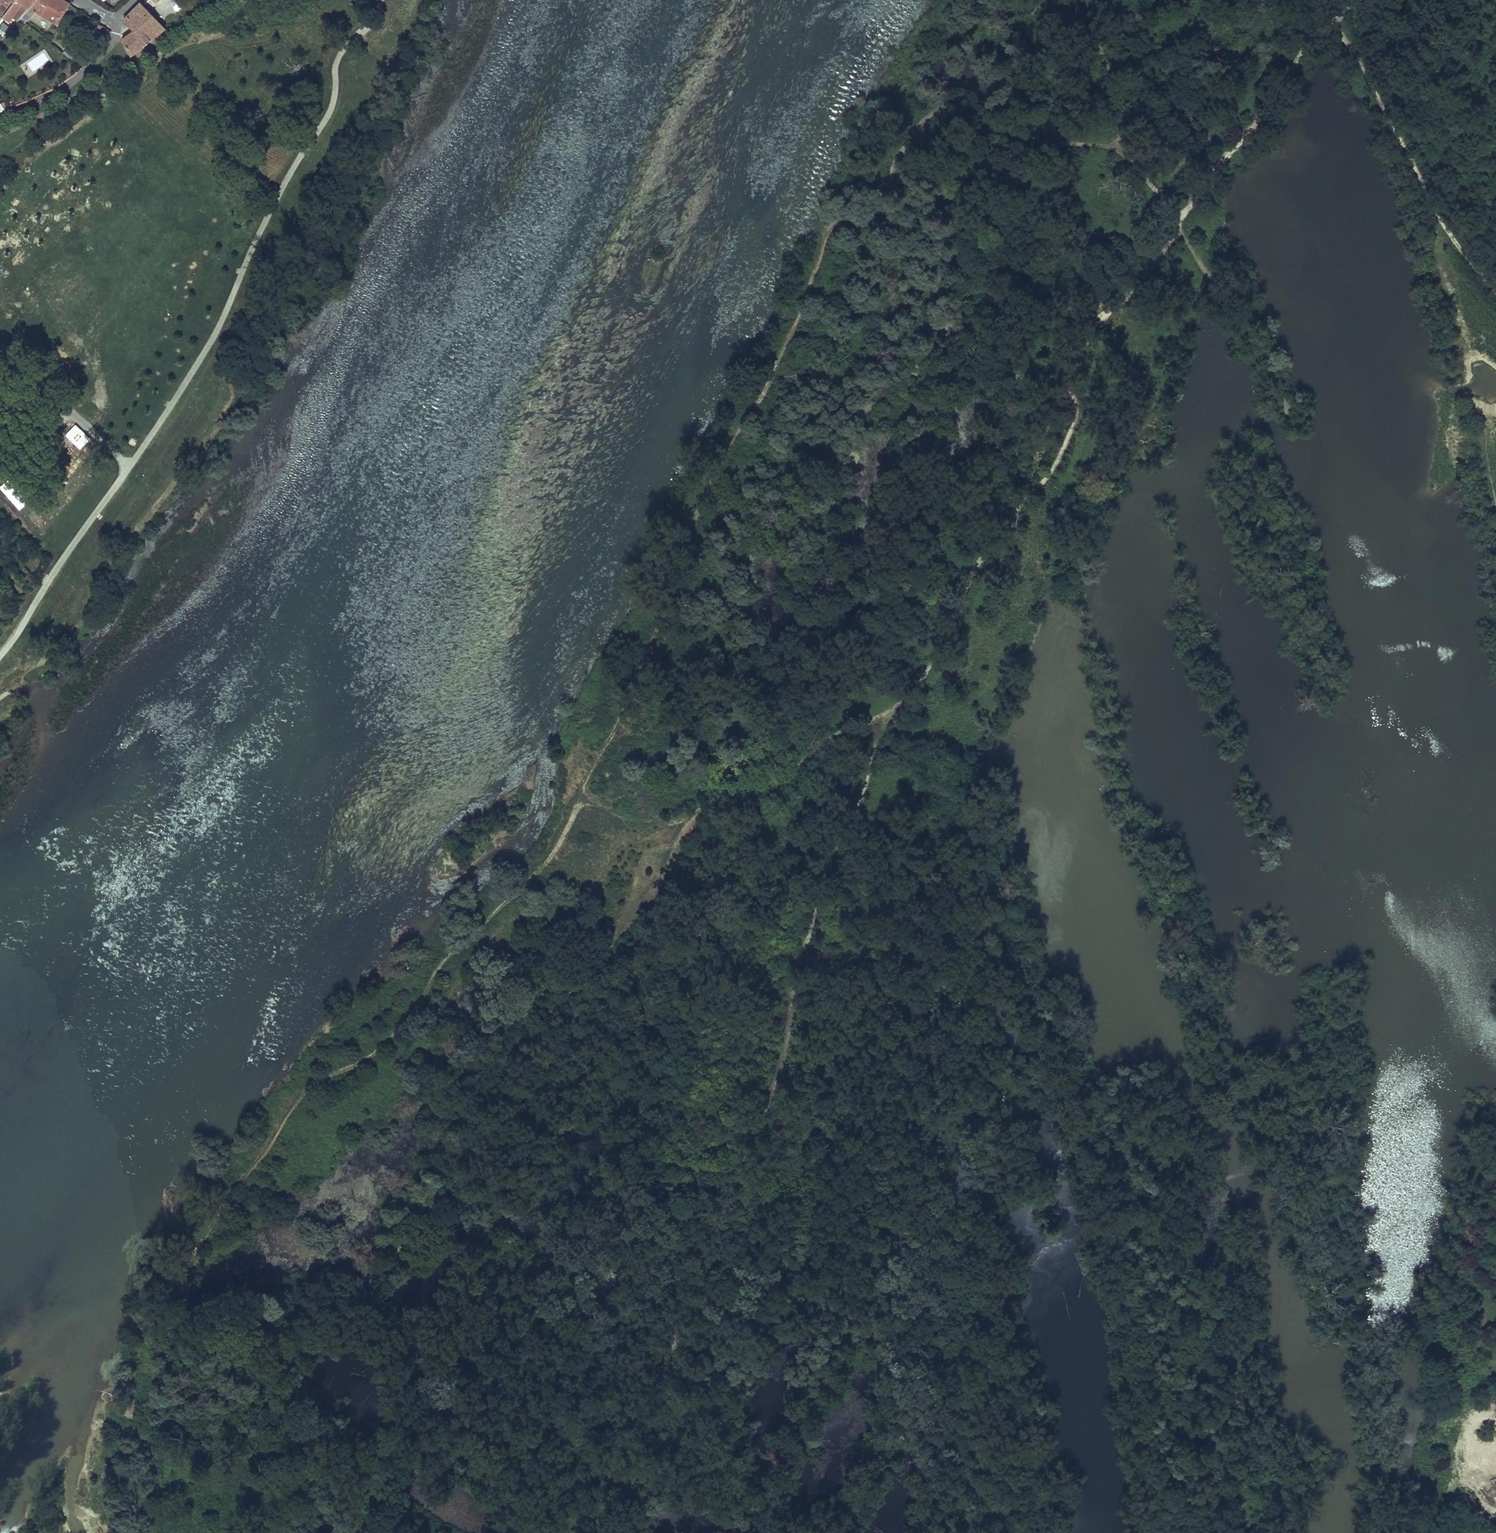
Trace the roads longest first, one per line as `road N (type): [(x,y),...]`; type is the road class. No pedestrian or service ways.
road 1 (residential): [(0,120),(86,76),(107,52),(113,21)]

